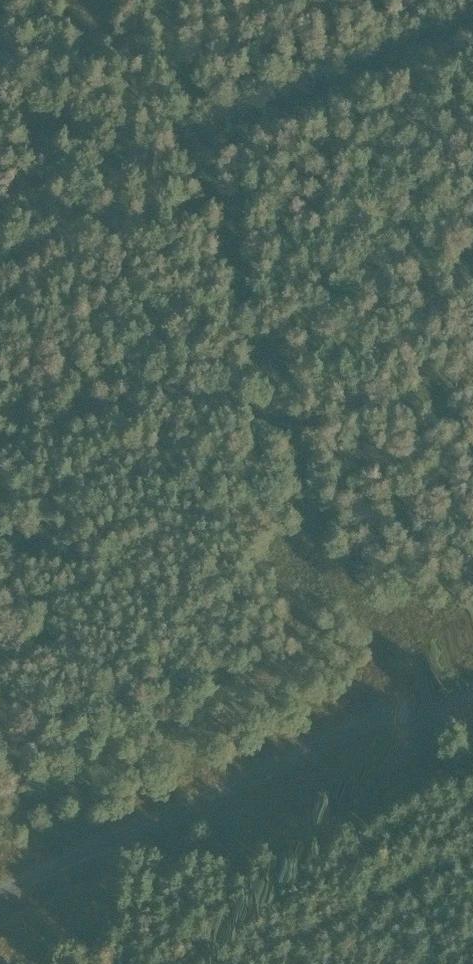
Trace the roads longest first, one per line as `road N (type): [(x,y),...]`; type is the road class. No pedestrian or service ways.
road 1 (track): [(0,905),(472,684)]

